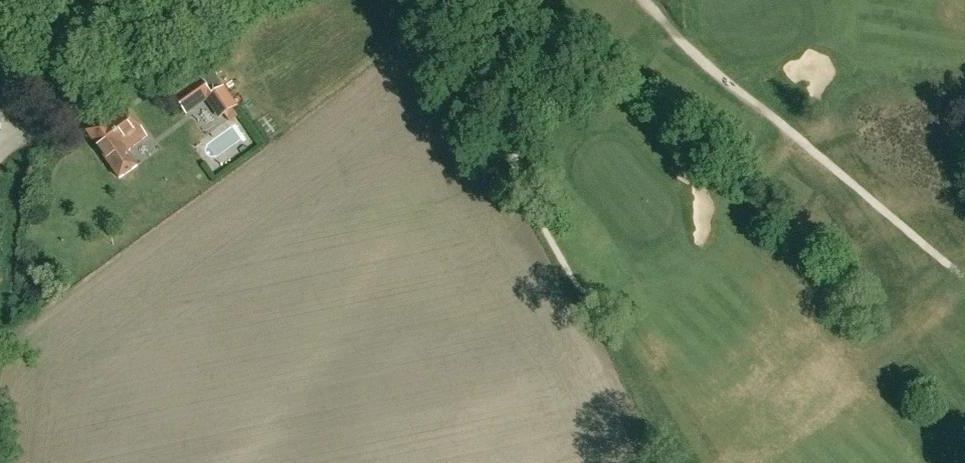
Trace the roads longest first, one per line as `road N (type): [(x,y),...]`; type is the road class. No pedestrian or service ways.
road 1 (unclassified): [(0,147),(199,0)]

